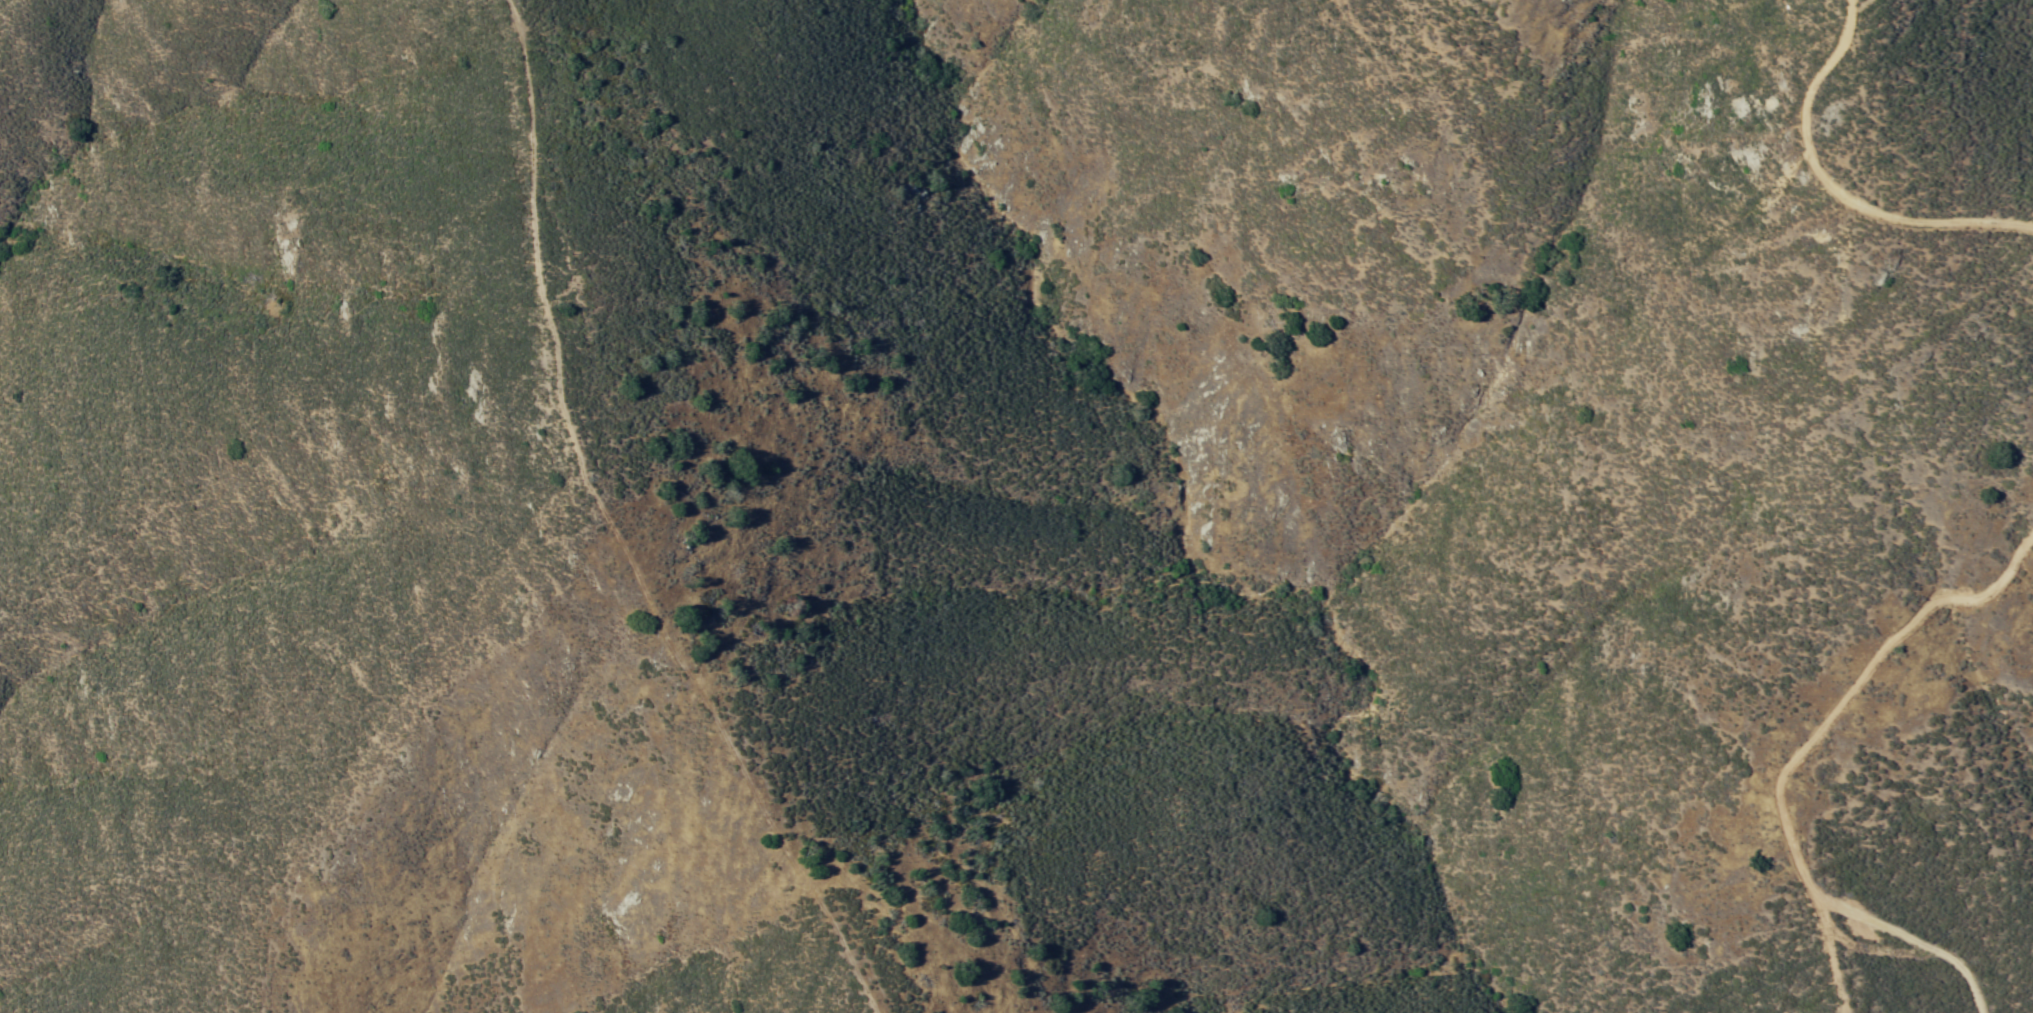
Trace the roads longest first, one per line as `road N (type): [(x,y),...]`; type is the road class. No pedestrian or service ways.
road 1 (track): [(2032,224),(1907,220),(1845,194),(1808,153),(1801,105),(1847,38),(1847,0)]

